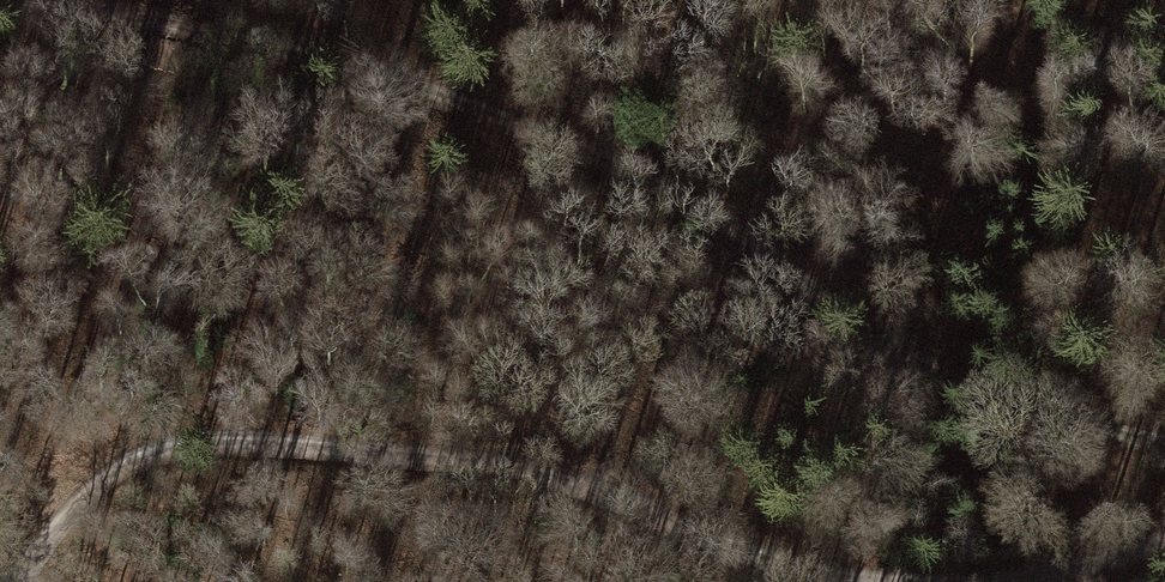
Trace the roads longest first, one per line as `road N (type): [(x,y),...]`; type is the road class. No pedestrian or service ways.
road 1 (track): [(10,0),(272,45),(571,147),(676,194),(971,388),(1164,447)]
road 2 (track): [(18,581),(86,495),(133,464),(187,445),(316,449),(556,474),(814,573),(894,581)]
road 3 (track): [(1038,581),(1060,581),(1164,540)]

